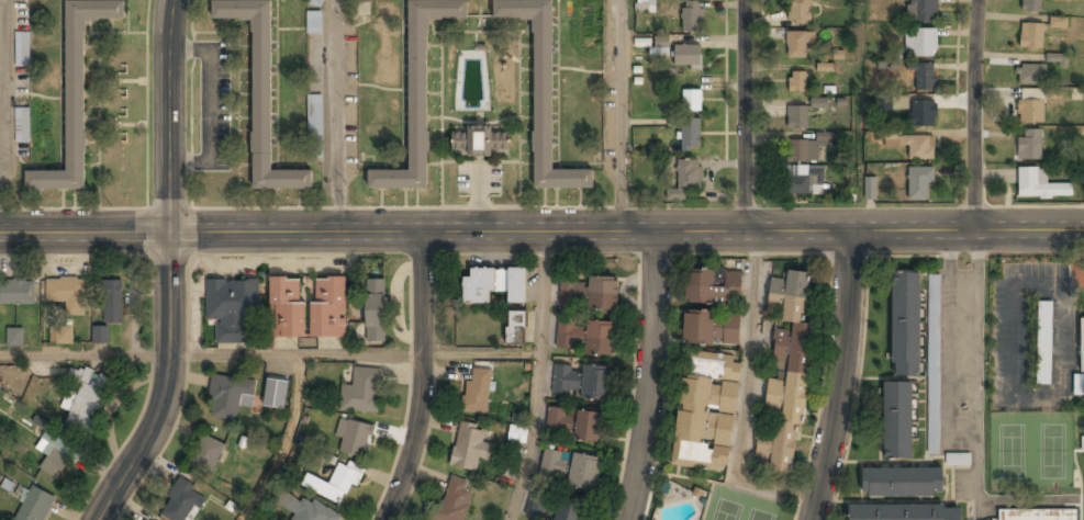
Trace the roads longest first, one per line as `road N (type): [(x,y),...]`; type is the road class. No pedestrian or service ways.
road 1 (tertiary): [(0,231),(1083,230)]
road 2 (tertiary): [(172,0),(166,373),(146,440),(98,519)]
road 3 (residential): [(746,231),(751,331),(738,471),(745,479),(820,493)]
road 4 (residential): [(423,231),(420,410),(383,519)]
road 5 (residential): [(850,230),(846,389),(814,519)]
road 6 (residential): [(655,231),(645,438),(626,519)]
road 7 (residential): [(339,231),(344,0)]
road 8 (residential): [(9,0),(12,231)]
road 9 (residential): [(745,0),(746,231)]
road 10 (residential): [(622,0),(621,231)]
road 11 (residential): [(978,0),(975,230)]

